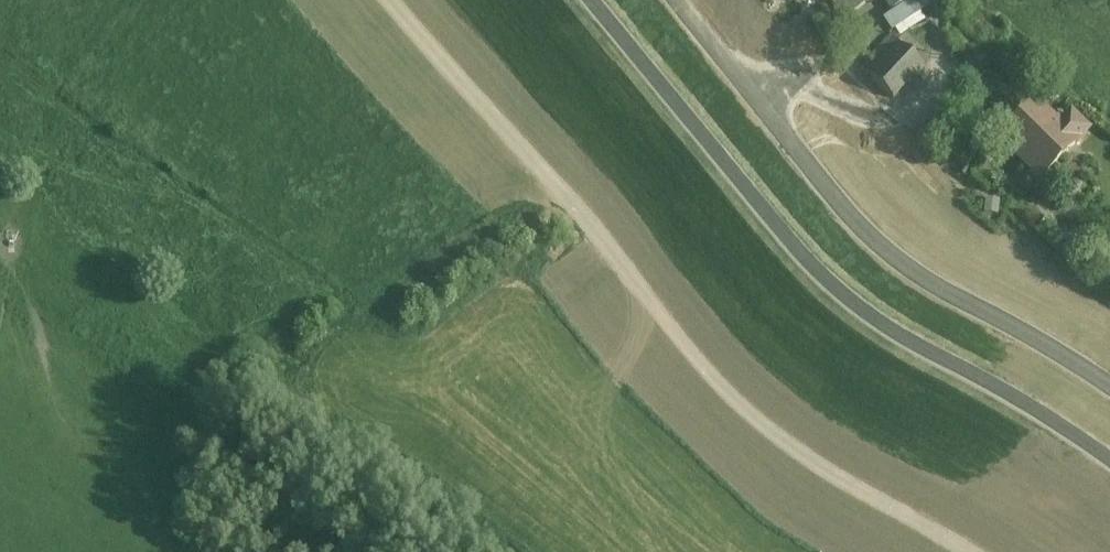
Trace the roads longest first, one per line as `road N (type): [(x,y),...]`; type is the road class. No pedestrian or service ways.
road 1 (track): [(968,551),(746,412),(388,0)]
road 2 (unclassified): [(675,0),(876,245),(1109,388)]

